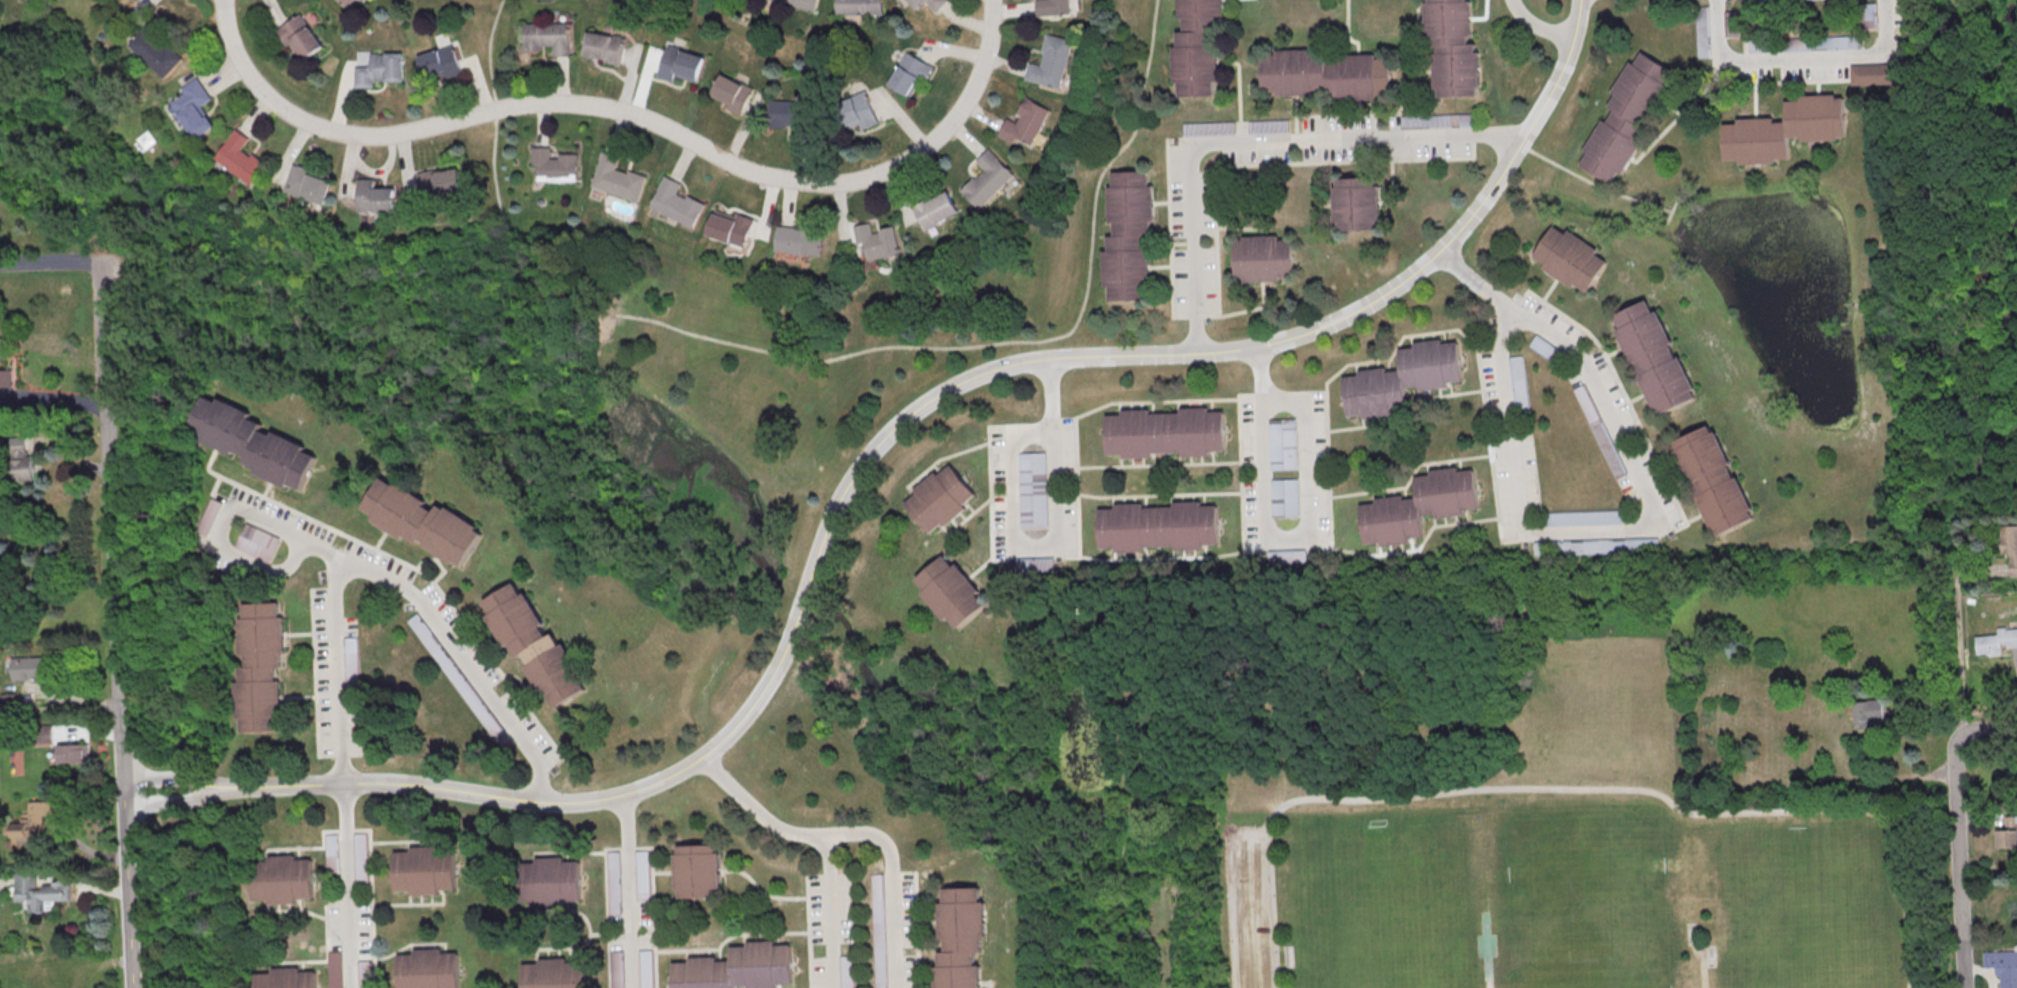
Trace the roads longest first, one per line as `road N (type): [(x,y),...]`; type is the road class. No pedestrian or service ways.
road 1 (residential): [(238,787),(404,783),(573,802),(647,785),(702,758),(777,669),(849,481),(896,425),(955,383),(993,368),(1258,346),(1308,332),(1390,290),(1460,228),(1503,171),(1565,63),(1580,0)]
road 2 (residential): [(222,0),(232,50),(255,85),(278,107),(322,128),(383,135),(521,103),(591,105),(654,122),(747,171),(831,183),(899,164),(946,126),(978,75),(990,0)]
road 3 (residential): [(131,987),(101,258)]
road 4 (residential): [(1964,987),(1957,760),(1960,743),(1975,730),(2005,731)]

